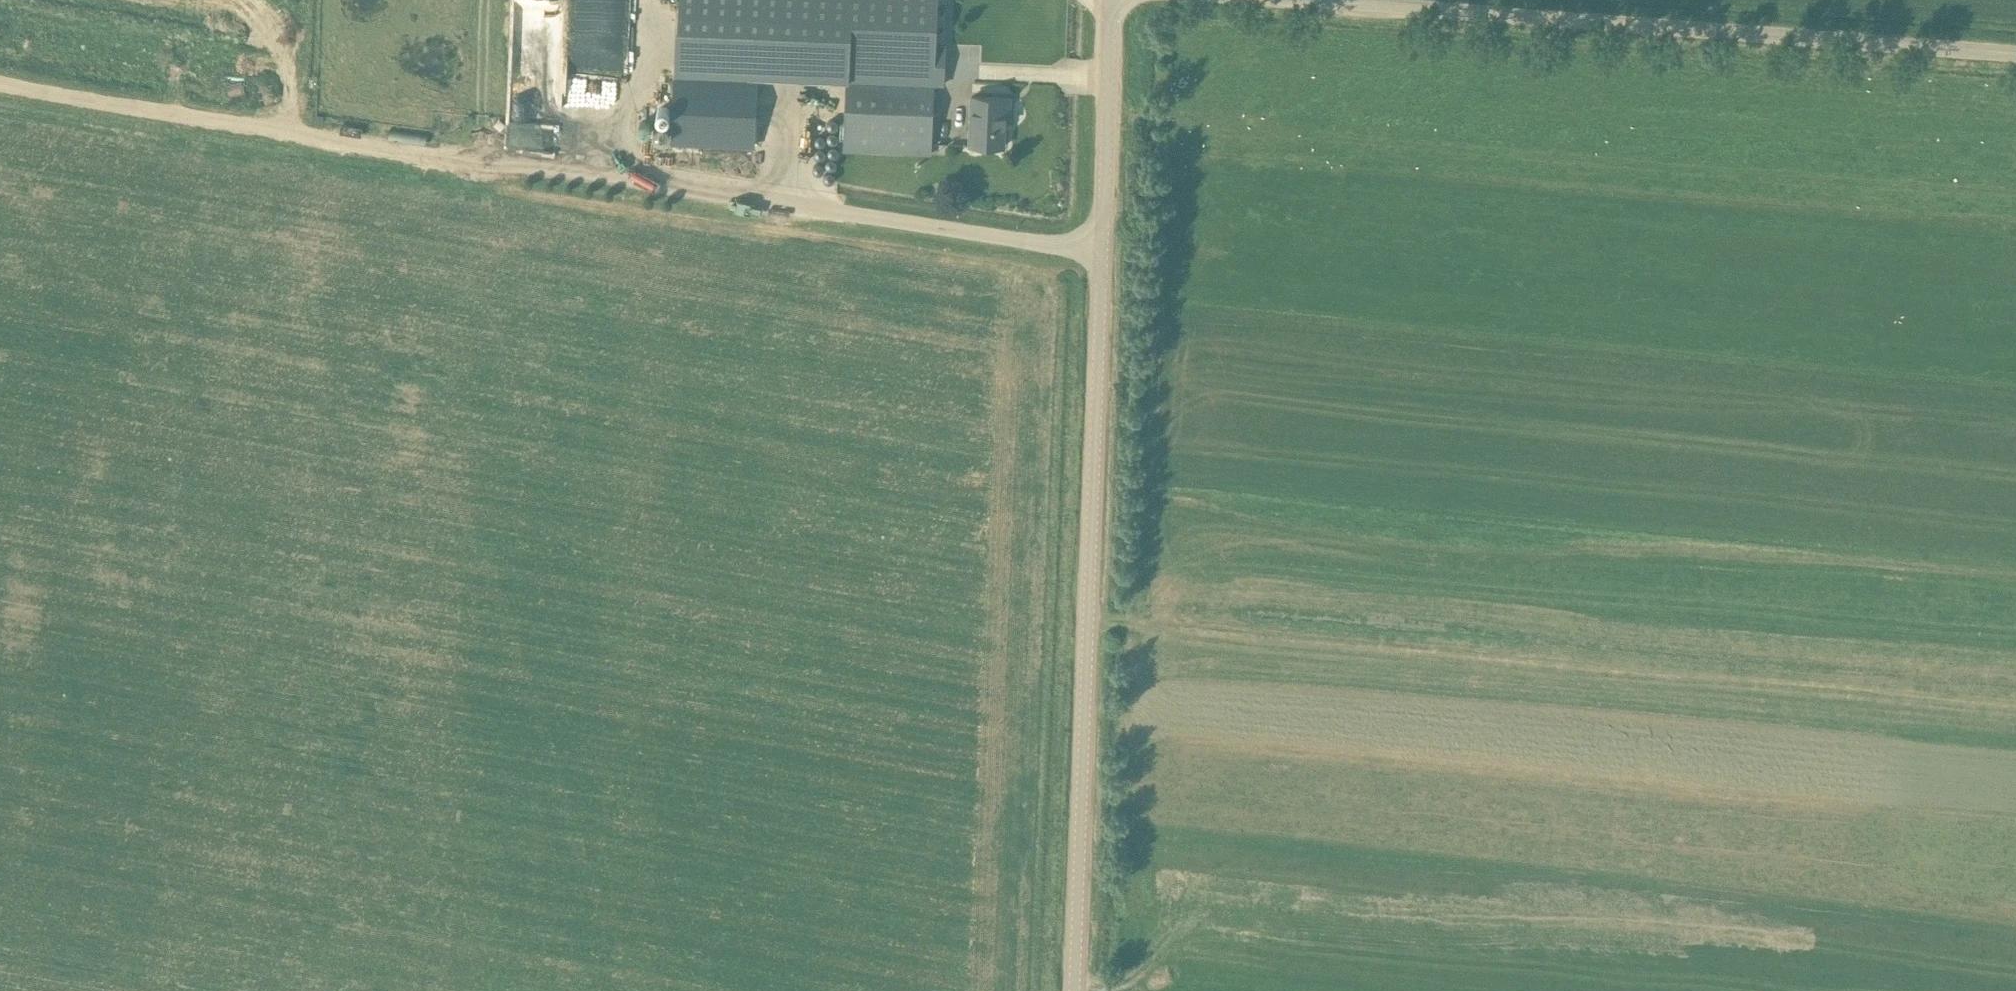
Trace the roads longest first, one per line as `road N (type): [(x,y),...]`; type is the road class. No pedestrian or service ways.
road 1 (track): [(1106,254),(0,78)]
road 2 (unclassified): [(1074,990),(1112,0)]
road 3 (unclassified): [(2015,45),(1267,0)]

